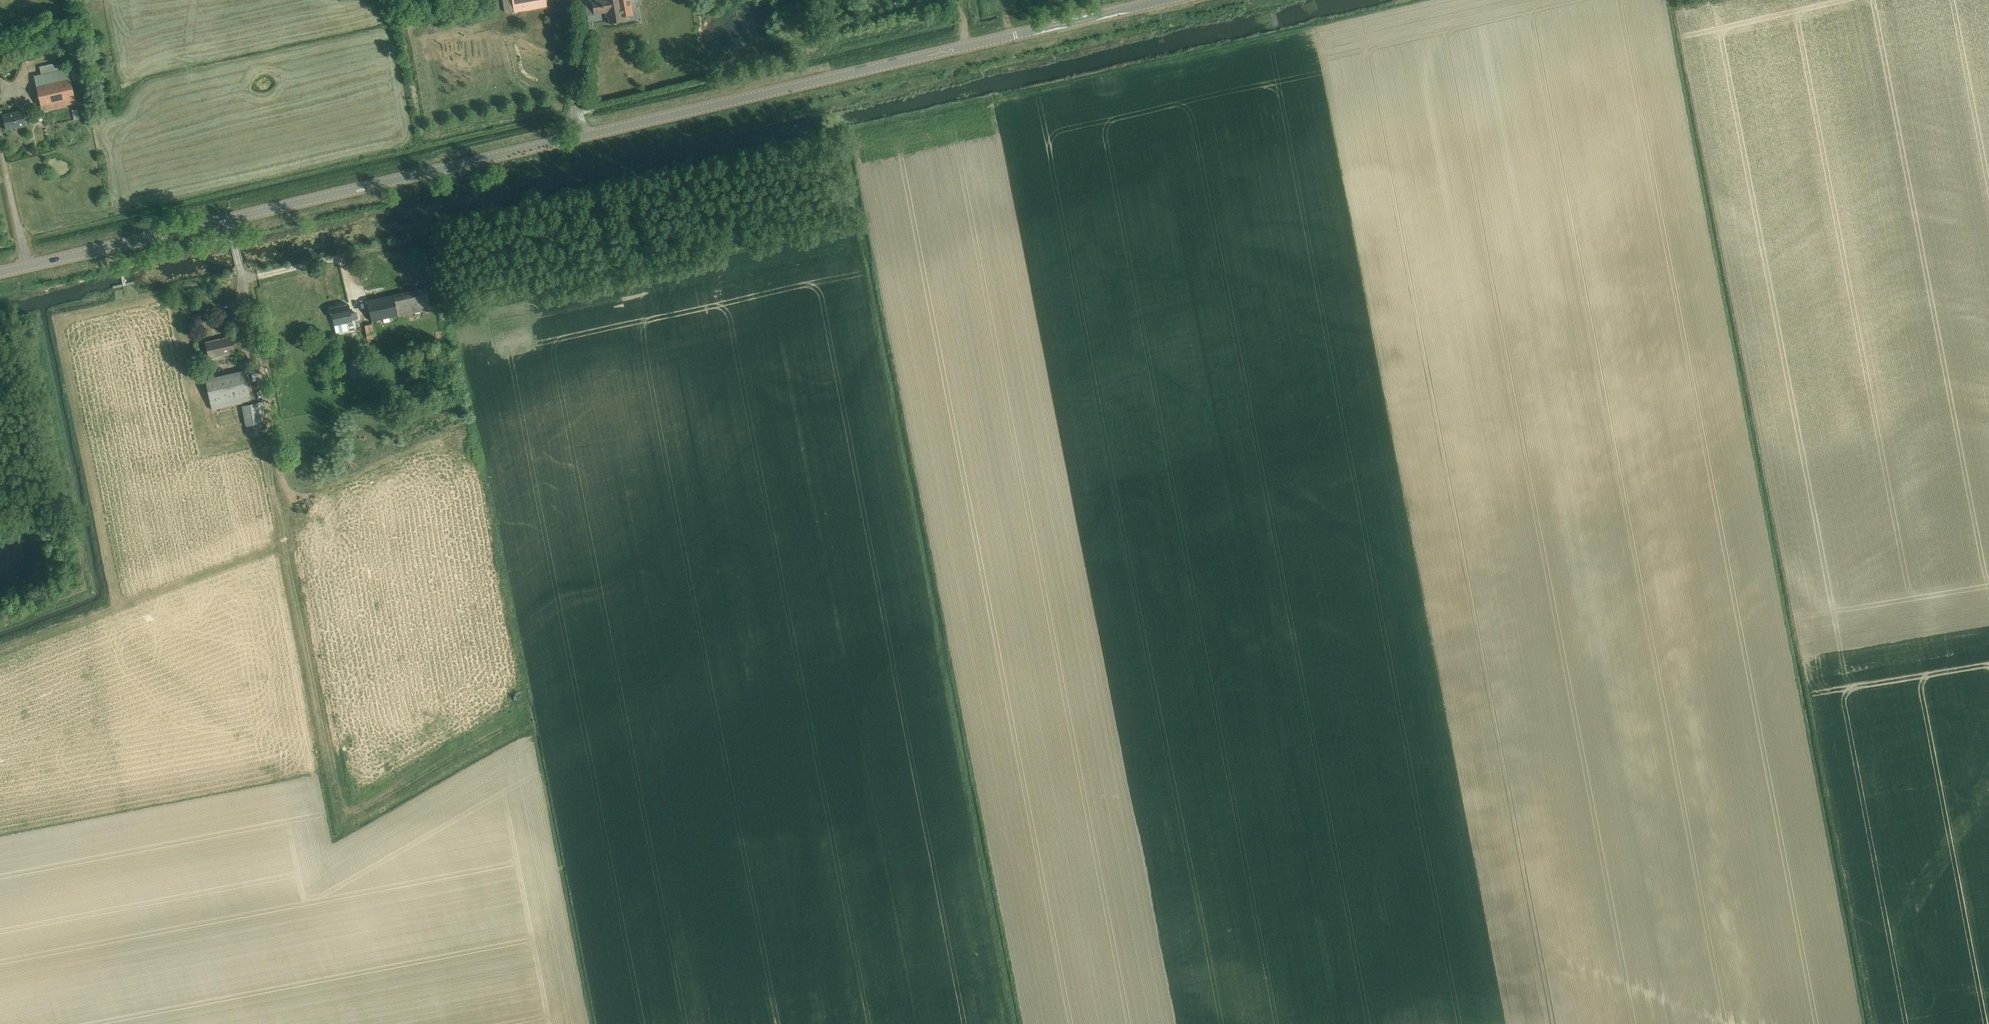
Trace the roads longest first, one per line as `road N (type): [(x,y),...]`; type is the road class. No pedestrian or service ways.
road 1 (tertiary): [(0,276),(1166,0)]
road 2 (track): [(243,281),(281,472)]

